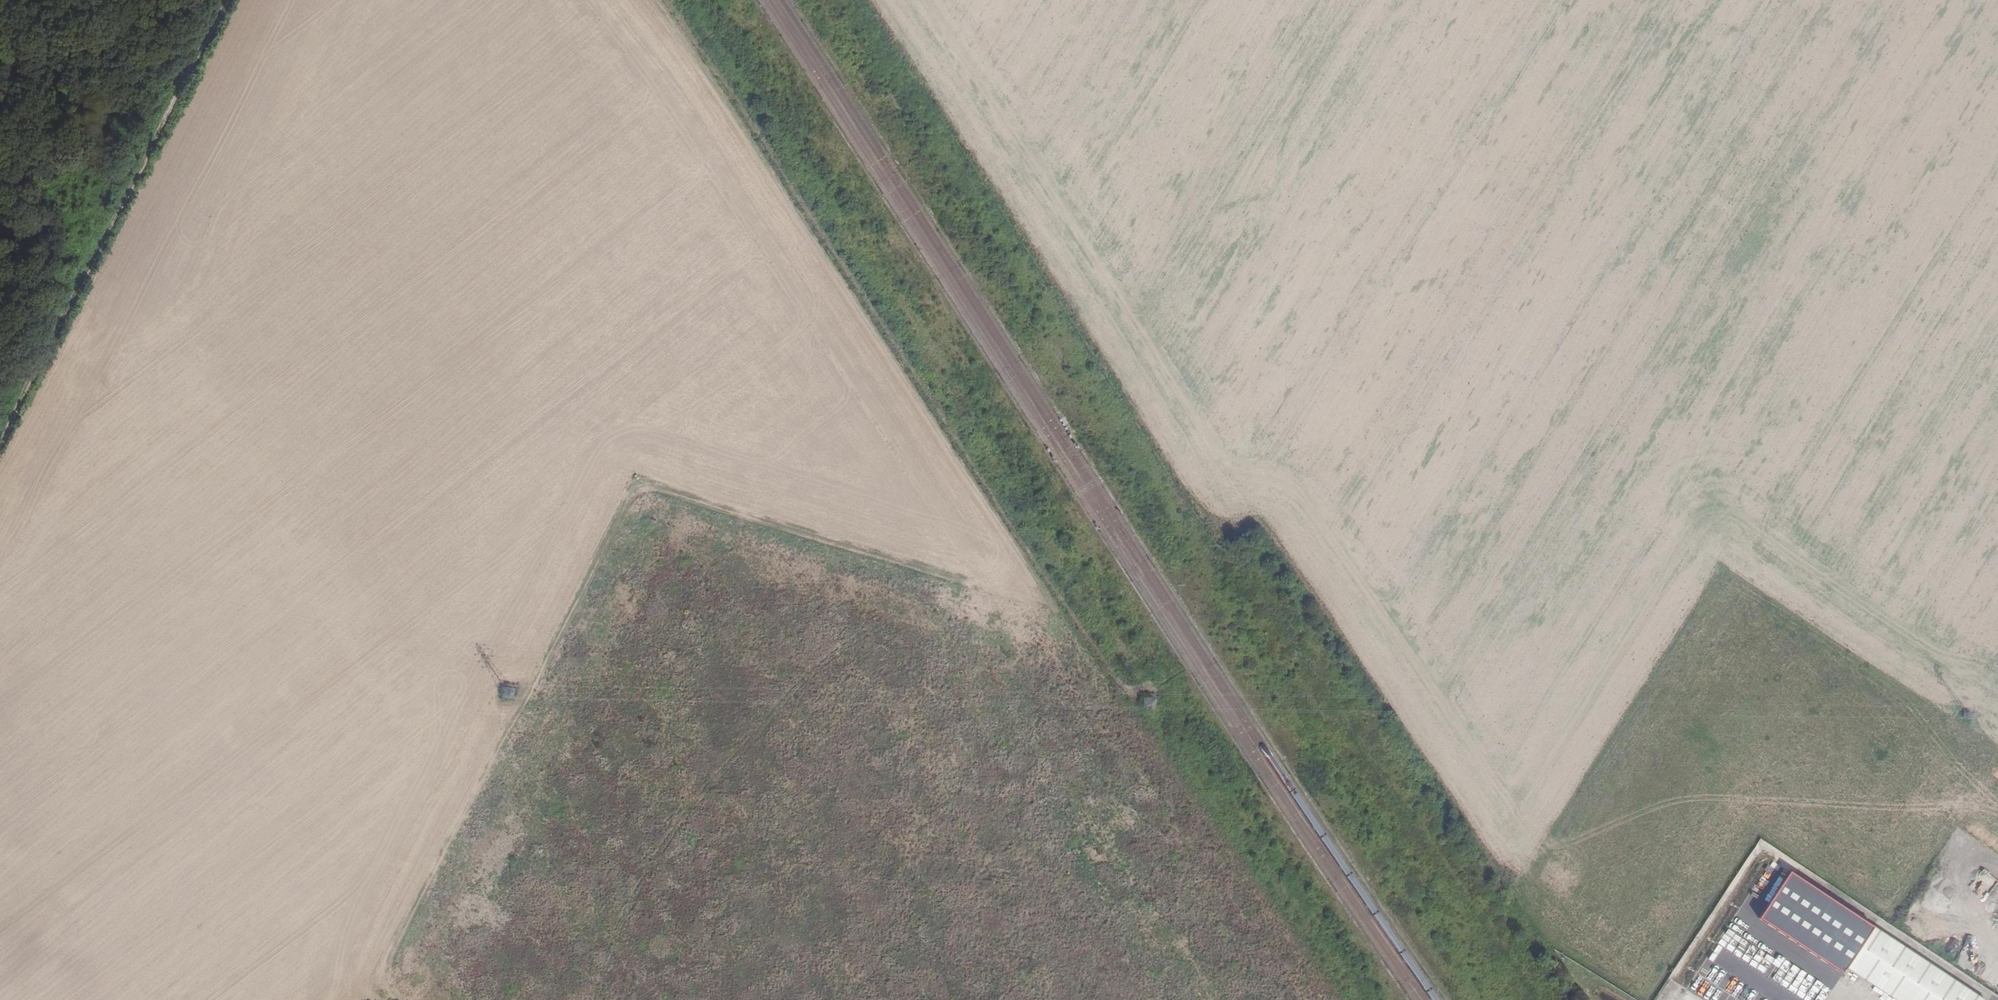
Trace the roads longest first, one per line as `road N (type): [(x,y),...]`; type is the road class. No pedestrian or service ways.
road 1 (track): [(227,0),(0,425)]

